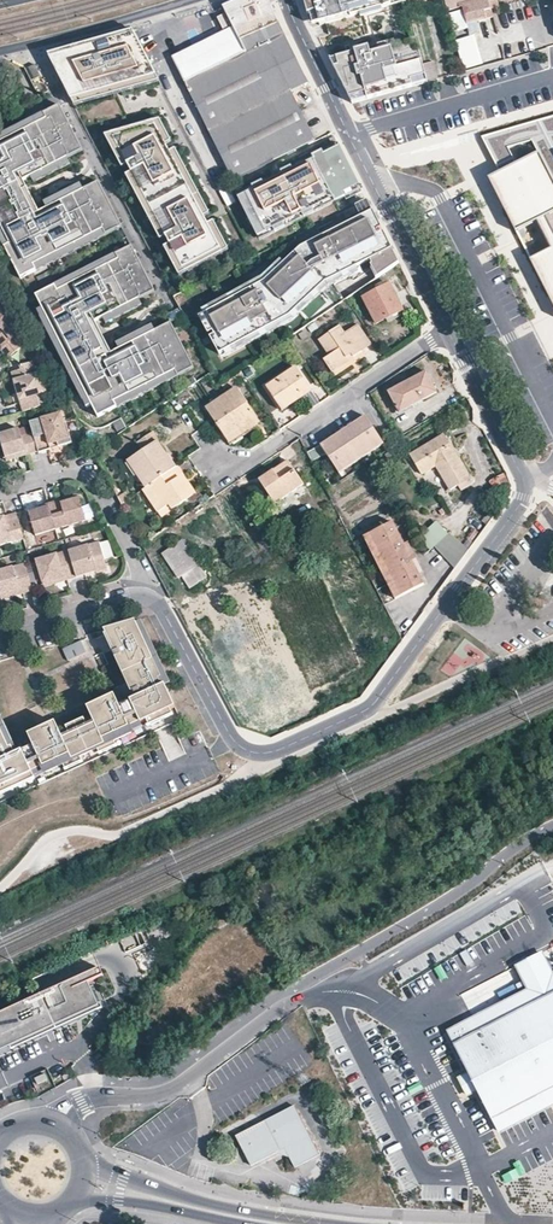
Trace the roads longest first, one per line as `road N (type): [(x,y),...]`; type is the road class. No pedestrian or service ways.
road 1 (residential): [(447,327),(531,485),(372,708),(275,749),(242,744),(167,612),(145,599)]
road 2 (residential): [(220,466),(238,469),(255,459),(447,327)]
road 3 (primary): [(326,1223),(190,1200),(95,1166),(79,1147)]
road 4 (unclassified): [(83,1102),(179,1085),(302,992)]
road 5 (residential): [(0,492),(89,474),(134,561),(145,599)]
road 6 (residential): [(352,136),(447,327)]
road 7 (residential): [(552,73),(352,136)]
road 8 (primary): [(0,51),(190,0)]
road 9 (primary): [(76,1197),(115,1198),(245,1223)]
road 10 (residential): [(287,0),(352,136)]
road 11 (residential): [(145,599),(0,639)]

